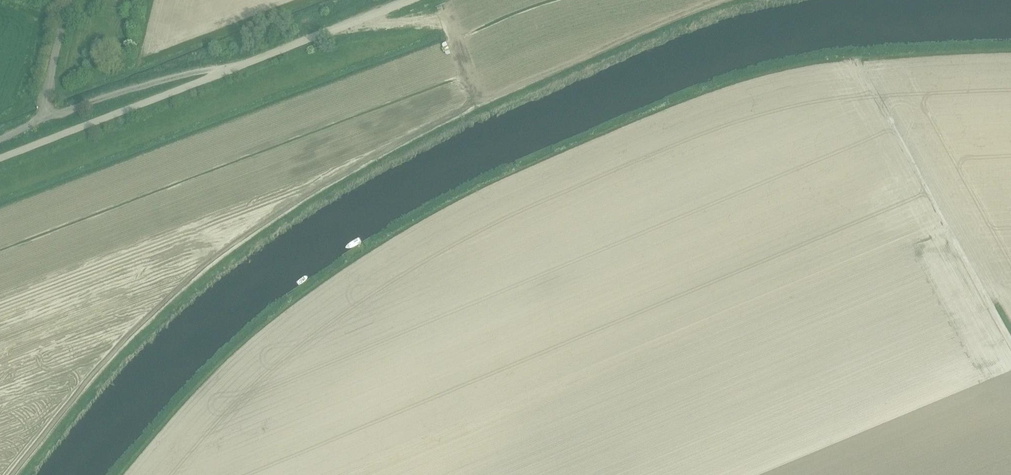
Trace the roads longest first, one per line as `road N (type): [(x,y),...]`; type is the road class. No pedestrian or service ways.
road 1 (unclassified): [(405,0),(0,167)]
road 2 (track): [(857,60),(1010,331)]

